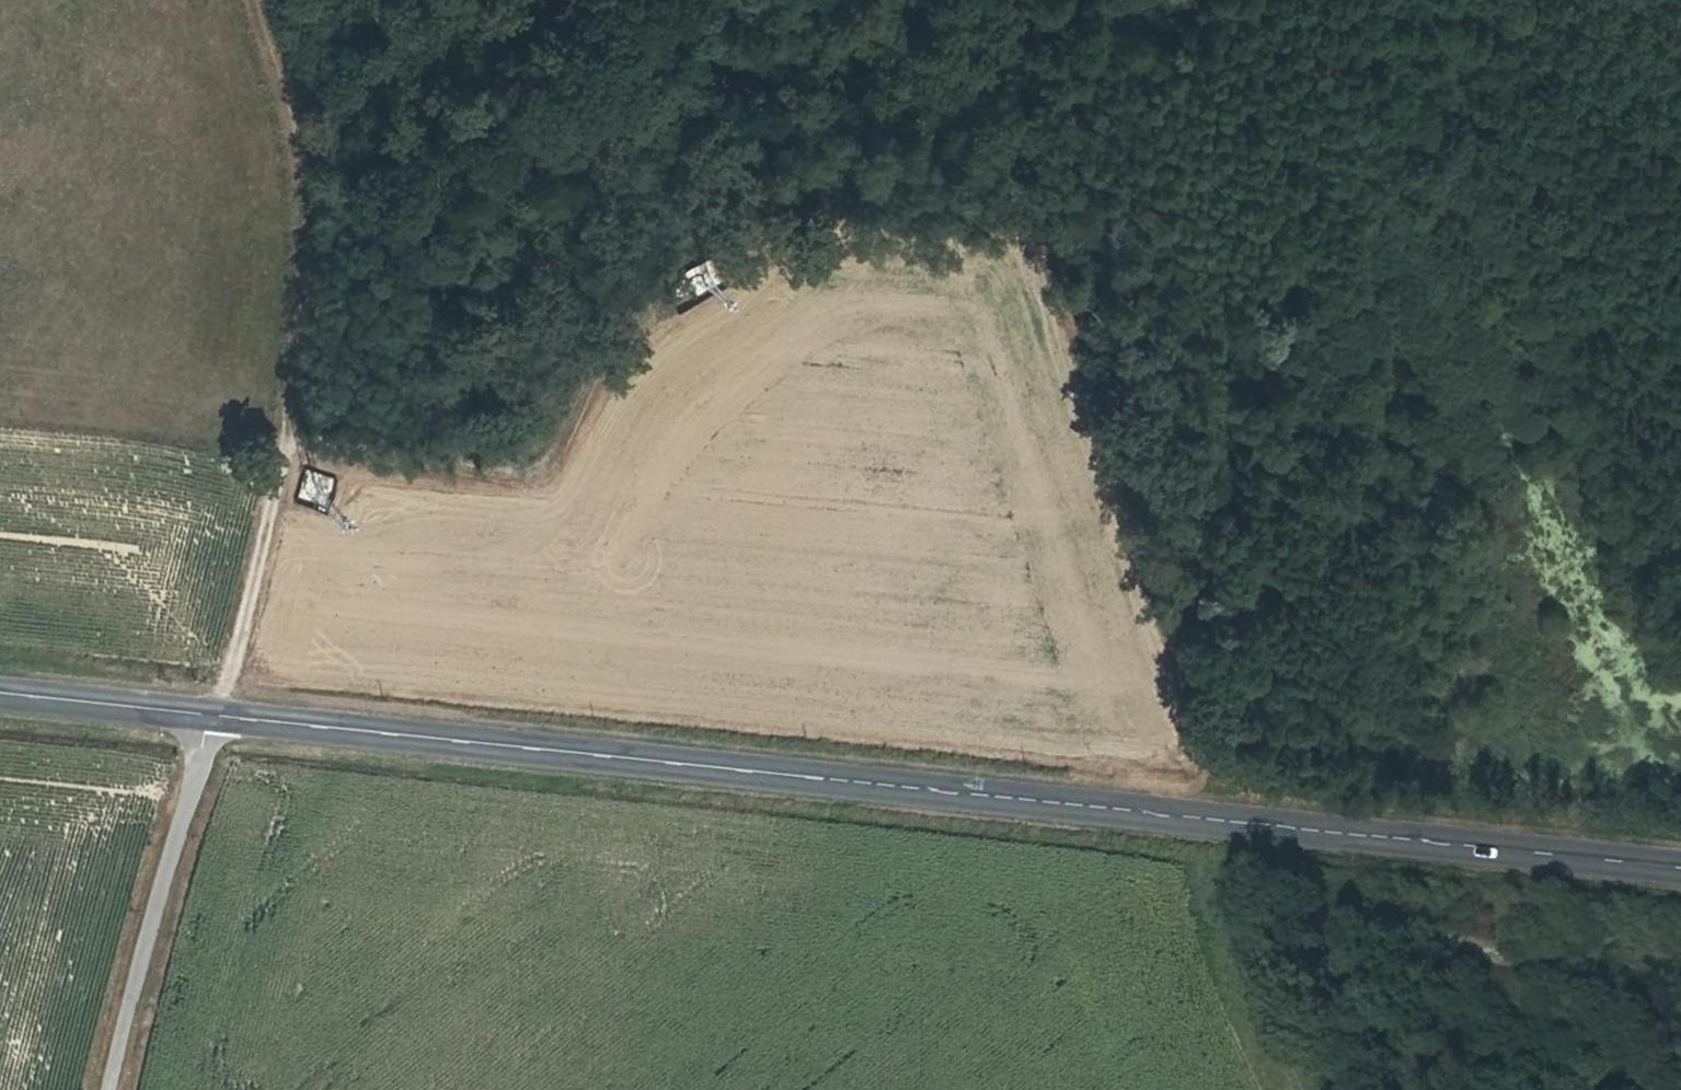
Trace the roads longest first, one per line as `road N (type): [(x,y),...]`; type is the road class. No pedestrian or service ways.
road 1 (secondary): [(218,722),(1680,876)]
road 2 (track): [(218,722),(276,485),(304,307),(300,172),(254,0)]
road 3 (unclassified): [(110,1089),(159,875),(218,722)]
road 4 (secondary): [(0,700),(218,722)]

